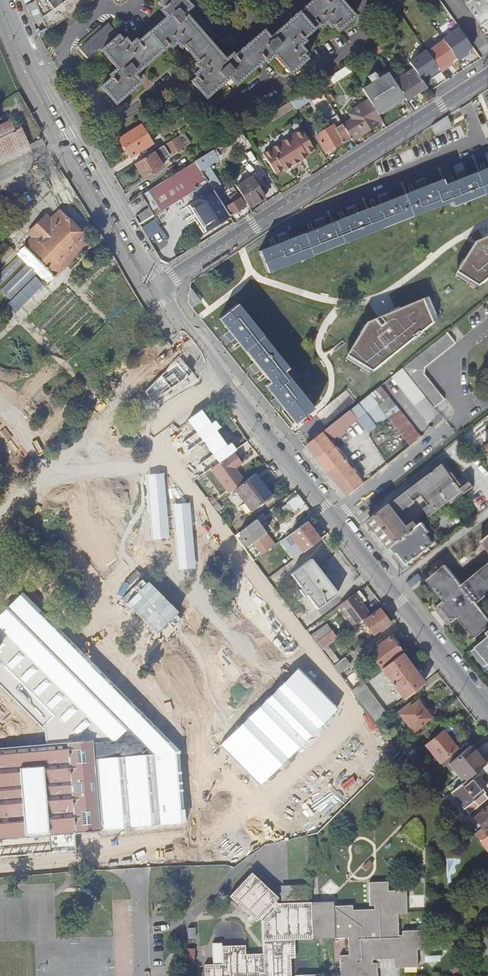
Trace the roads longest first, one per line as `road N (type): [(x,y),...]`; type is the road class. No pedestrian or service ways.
road 1 (residential): [(158,286),(235,395),(487,709)]
road 2 (residential): [(59,47),(75,77),(113,113),(135,109),(173,84),(203,106),(221,106),(338,59),(363,35),(365,0)]
road 3 (residential): [(158,286),(487,76)]
road 4 (residential): [(31,62),(158,286)]

